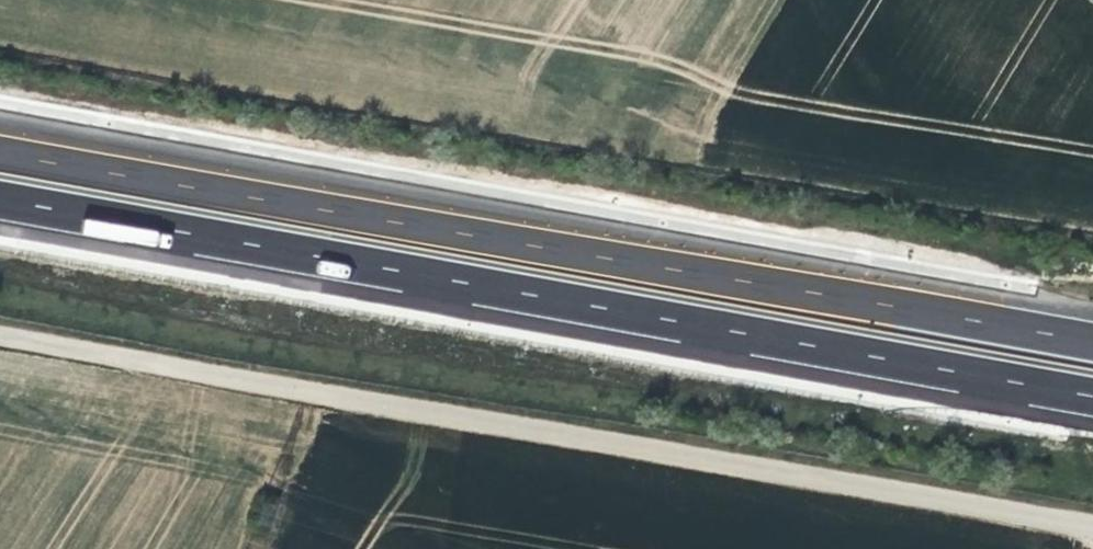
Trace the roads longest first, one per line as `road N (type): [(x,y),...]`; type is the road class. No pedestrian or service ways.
road 1 (track): [(1092,526),(0,329)]
road 2 (motorway): [(1092,341),(0,144)]
road 3 (motorway): [(0,200),(1092,396)]
road 4 (track): [(899,123),(818,0)]

